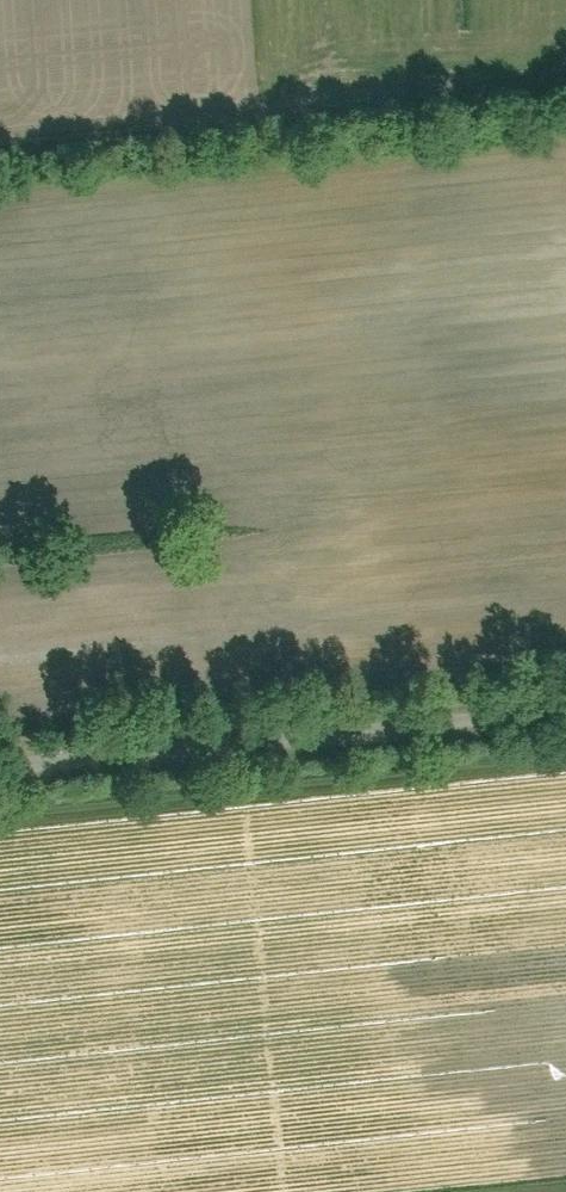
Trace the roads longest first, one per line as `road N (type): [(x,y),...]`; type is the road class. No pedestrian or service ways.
road 1 (unclassified): [(565,697),(0,761)]

